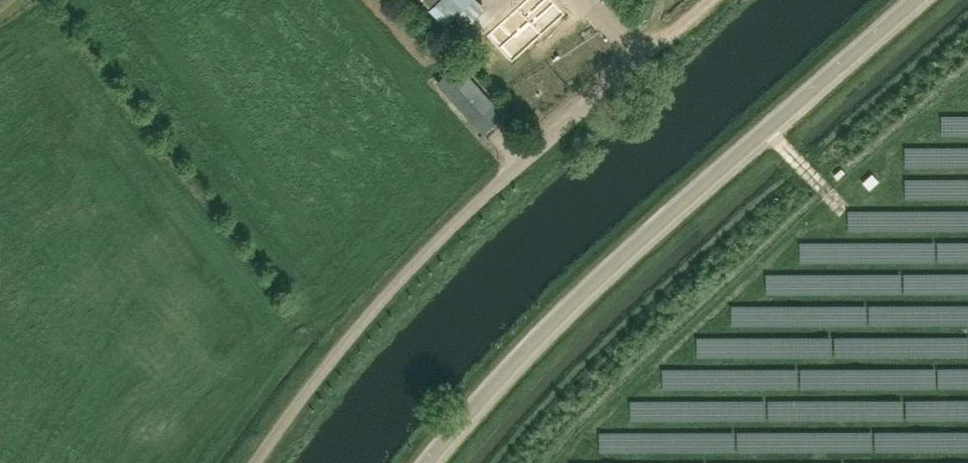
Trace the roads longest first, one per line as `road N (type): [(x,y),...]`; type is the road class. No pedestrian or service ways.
road 1 (unclassified): [(428,462),(546,328),(919,0)]
road 2 (unclassified): [(255,462),(432,244),(671,32)]

